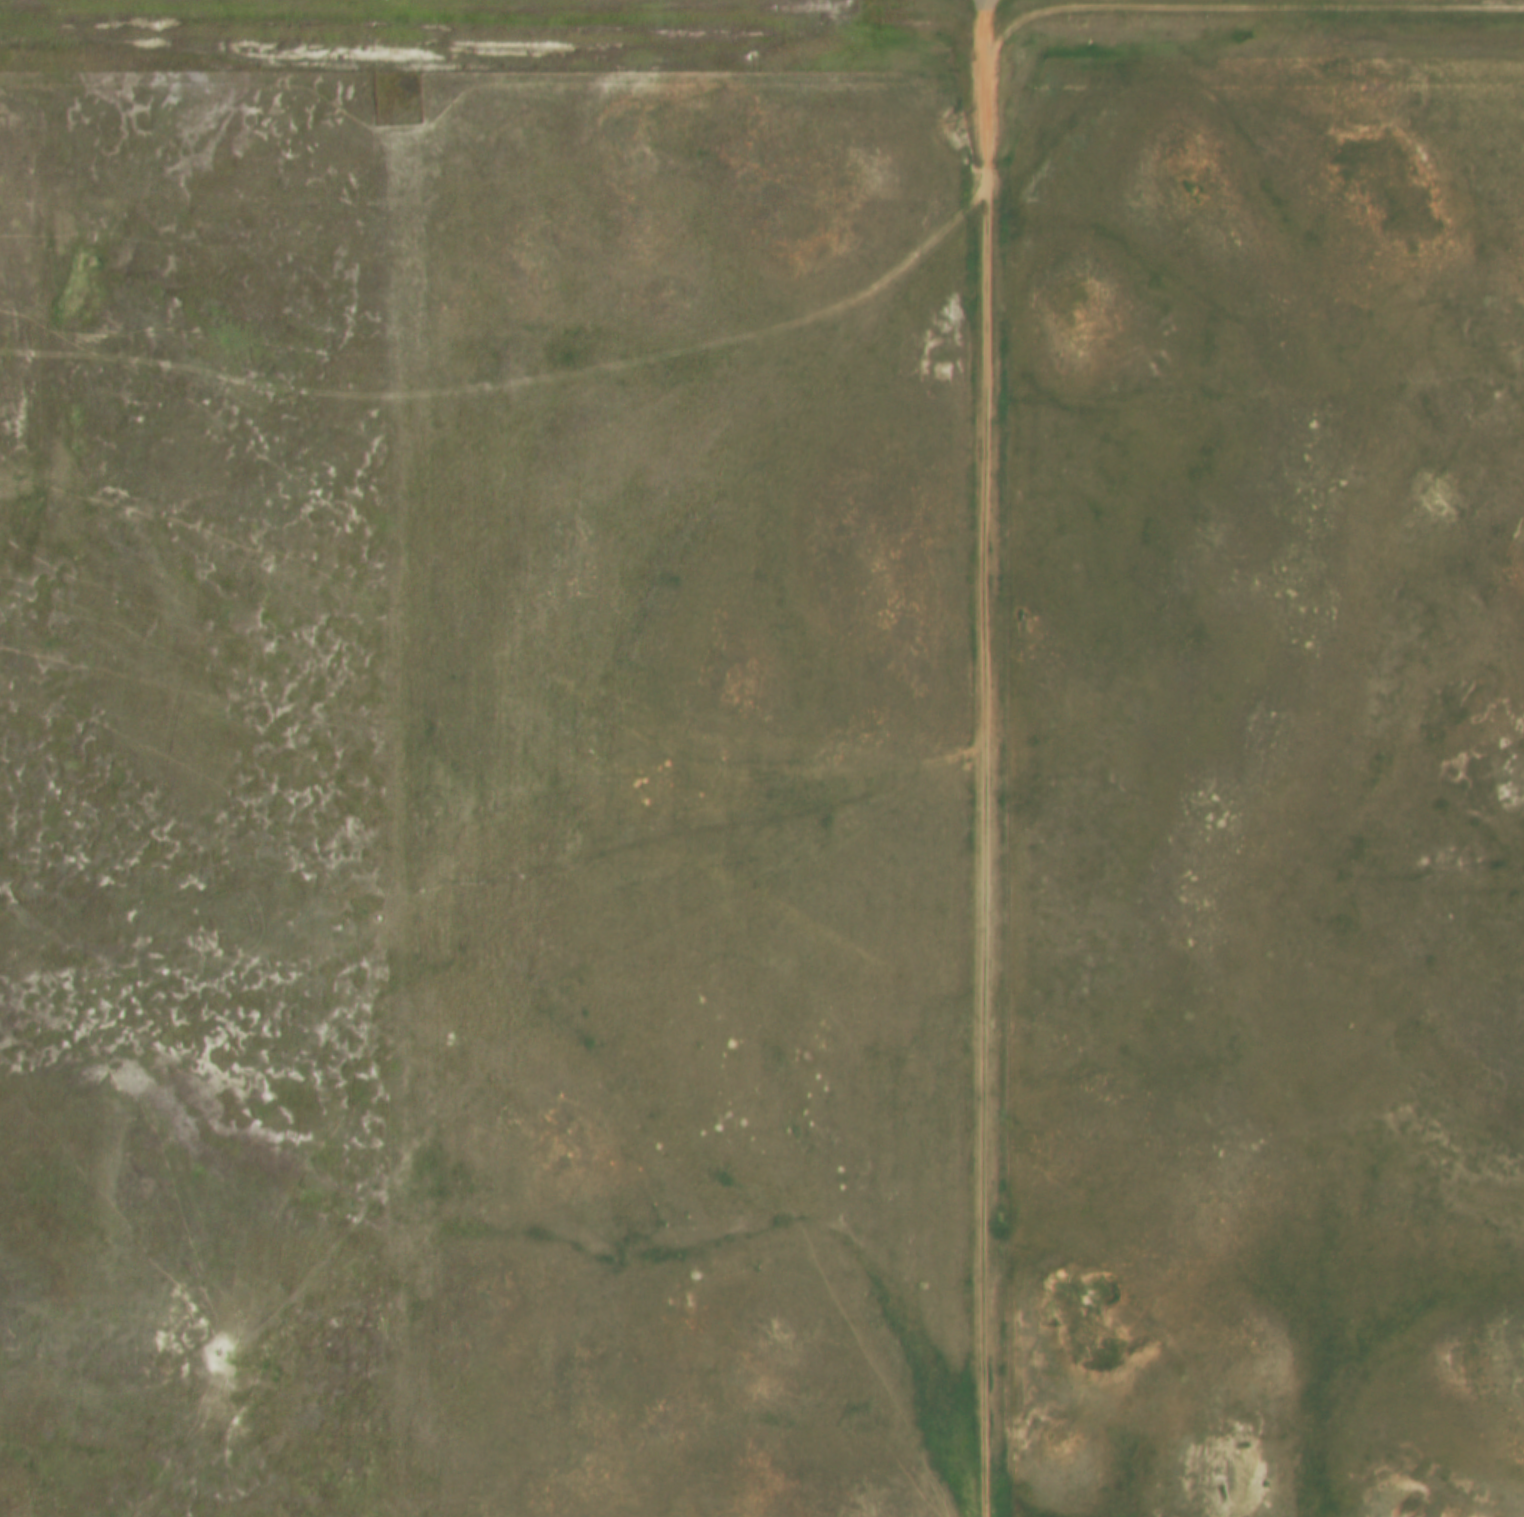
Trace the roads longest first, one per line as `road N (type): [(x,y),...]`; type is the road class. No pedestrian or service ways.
road 1 (track): [(987,0),(983,1516)]

